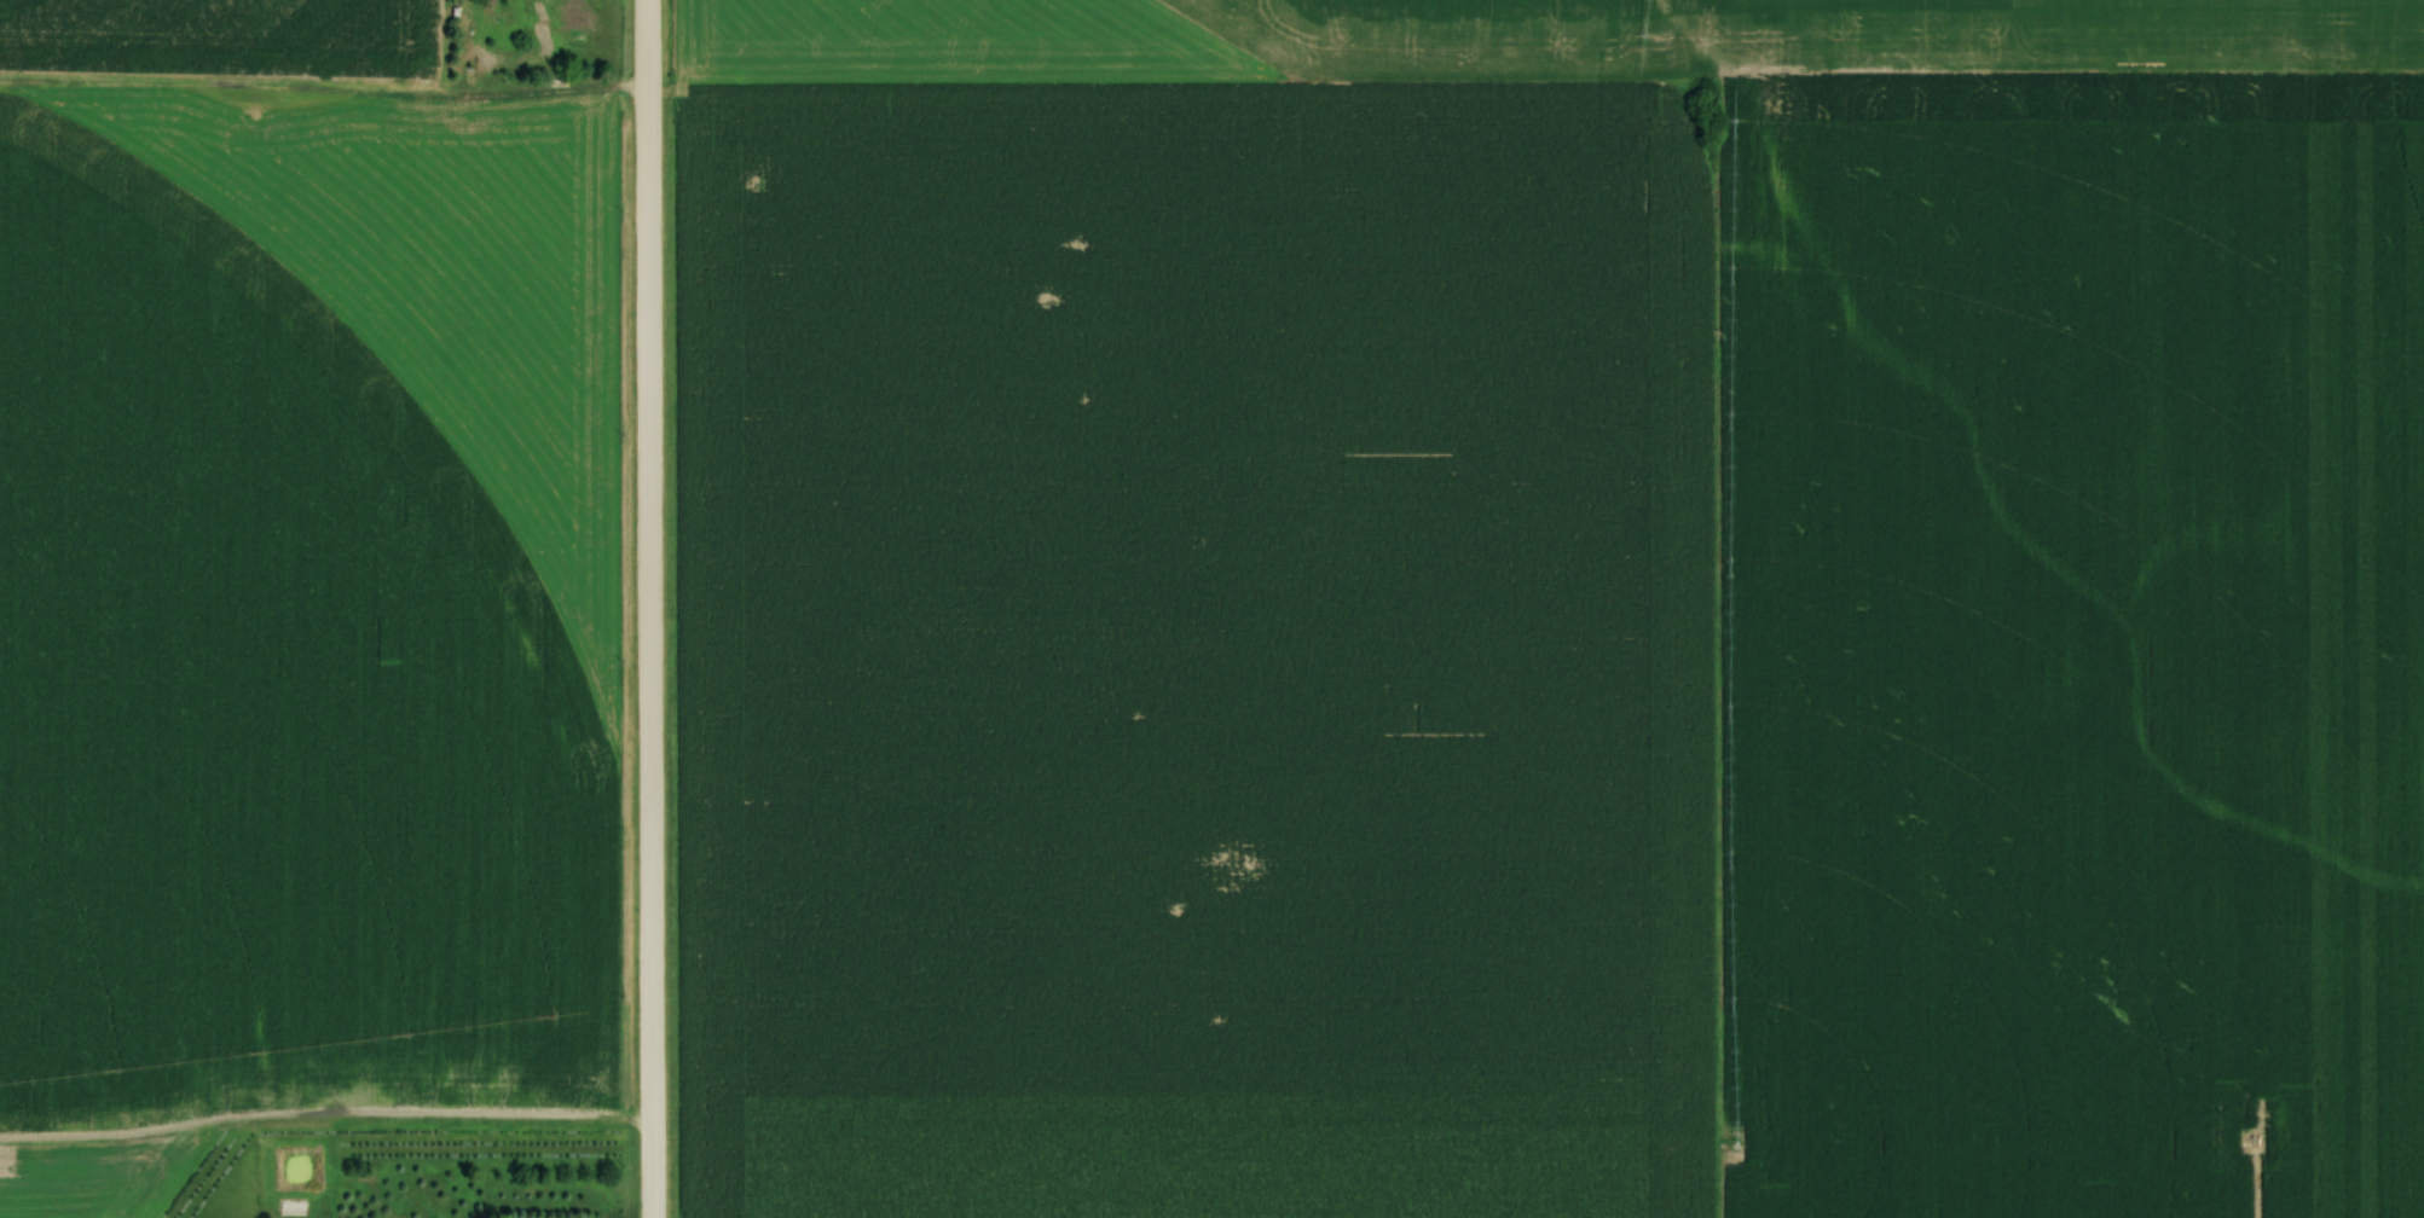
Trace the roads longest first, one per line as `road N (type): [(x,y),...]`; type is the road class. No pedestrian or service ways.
road 1 (tertiary): [(652,1217),(646,0)]

